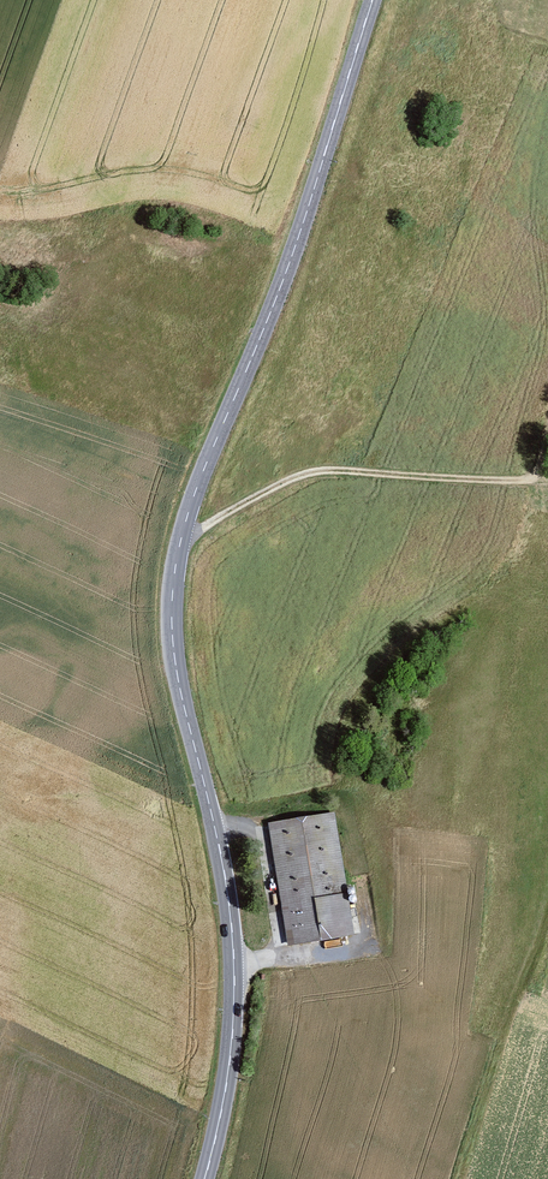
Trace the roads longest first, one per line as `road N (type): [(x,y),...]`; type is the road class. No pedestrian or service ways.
road 1 (primary): [(372,0),(285,278),(195,491),(176,565),(176,669),(232,931),(230,1055),(205,1178)]
road 2 (track): [(547,431),(532,479),(303,477),(180,542)]
road 3 (track): [(547,908),(462,1178)]

